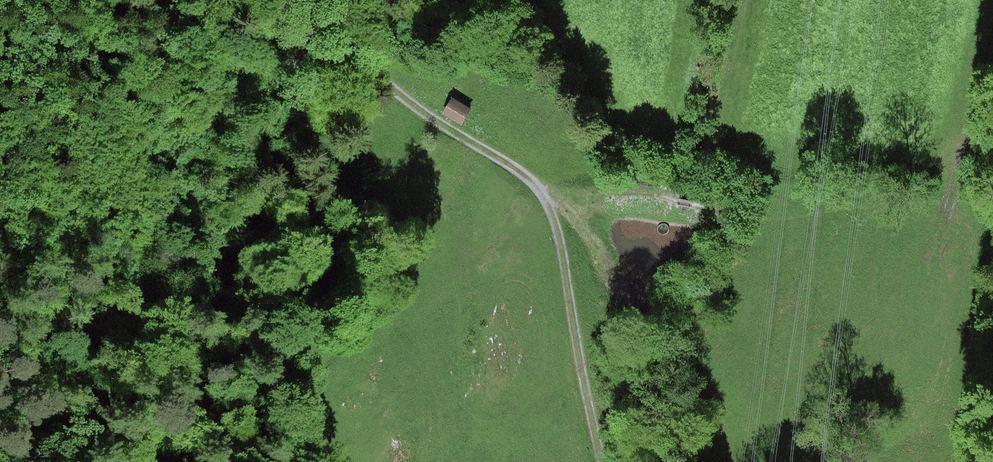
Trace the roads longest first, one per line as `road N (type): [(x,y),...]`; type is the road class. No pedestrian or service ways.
road 1 (track): [(363,60),(545,197),(602,461)]
road 2 (track): [(992,50),(952,190)]
road 3 (track): [(545,197),(617,190),(679,201)]
road 4 (track): [(363,60),(337,72),(307,65),(280,0)]

